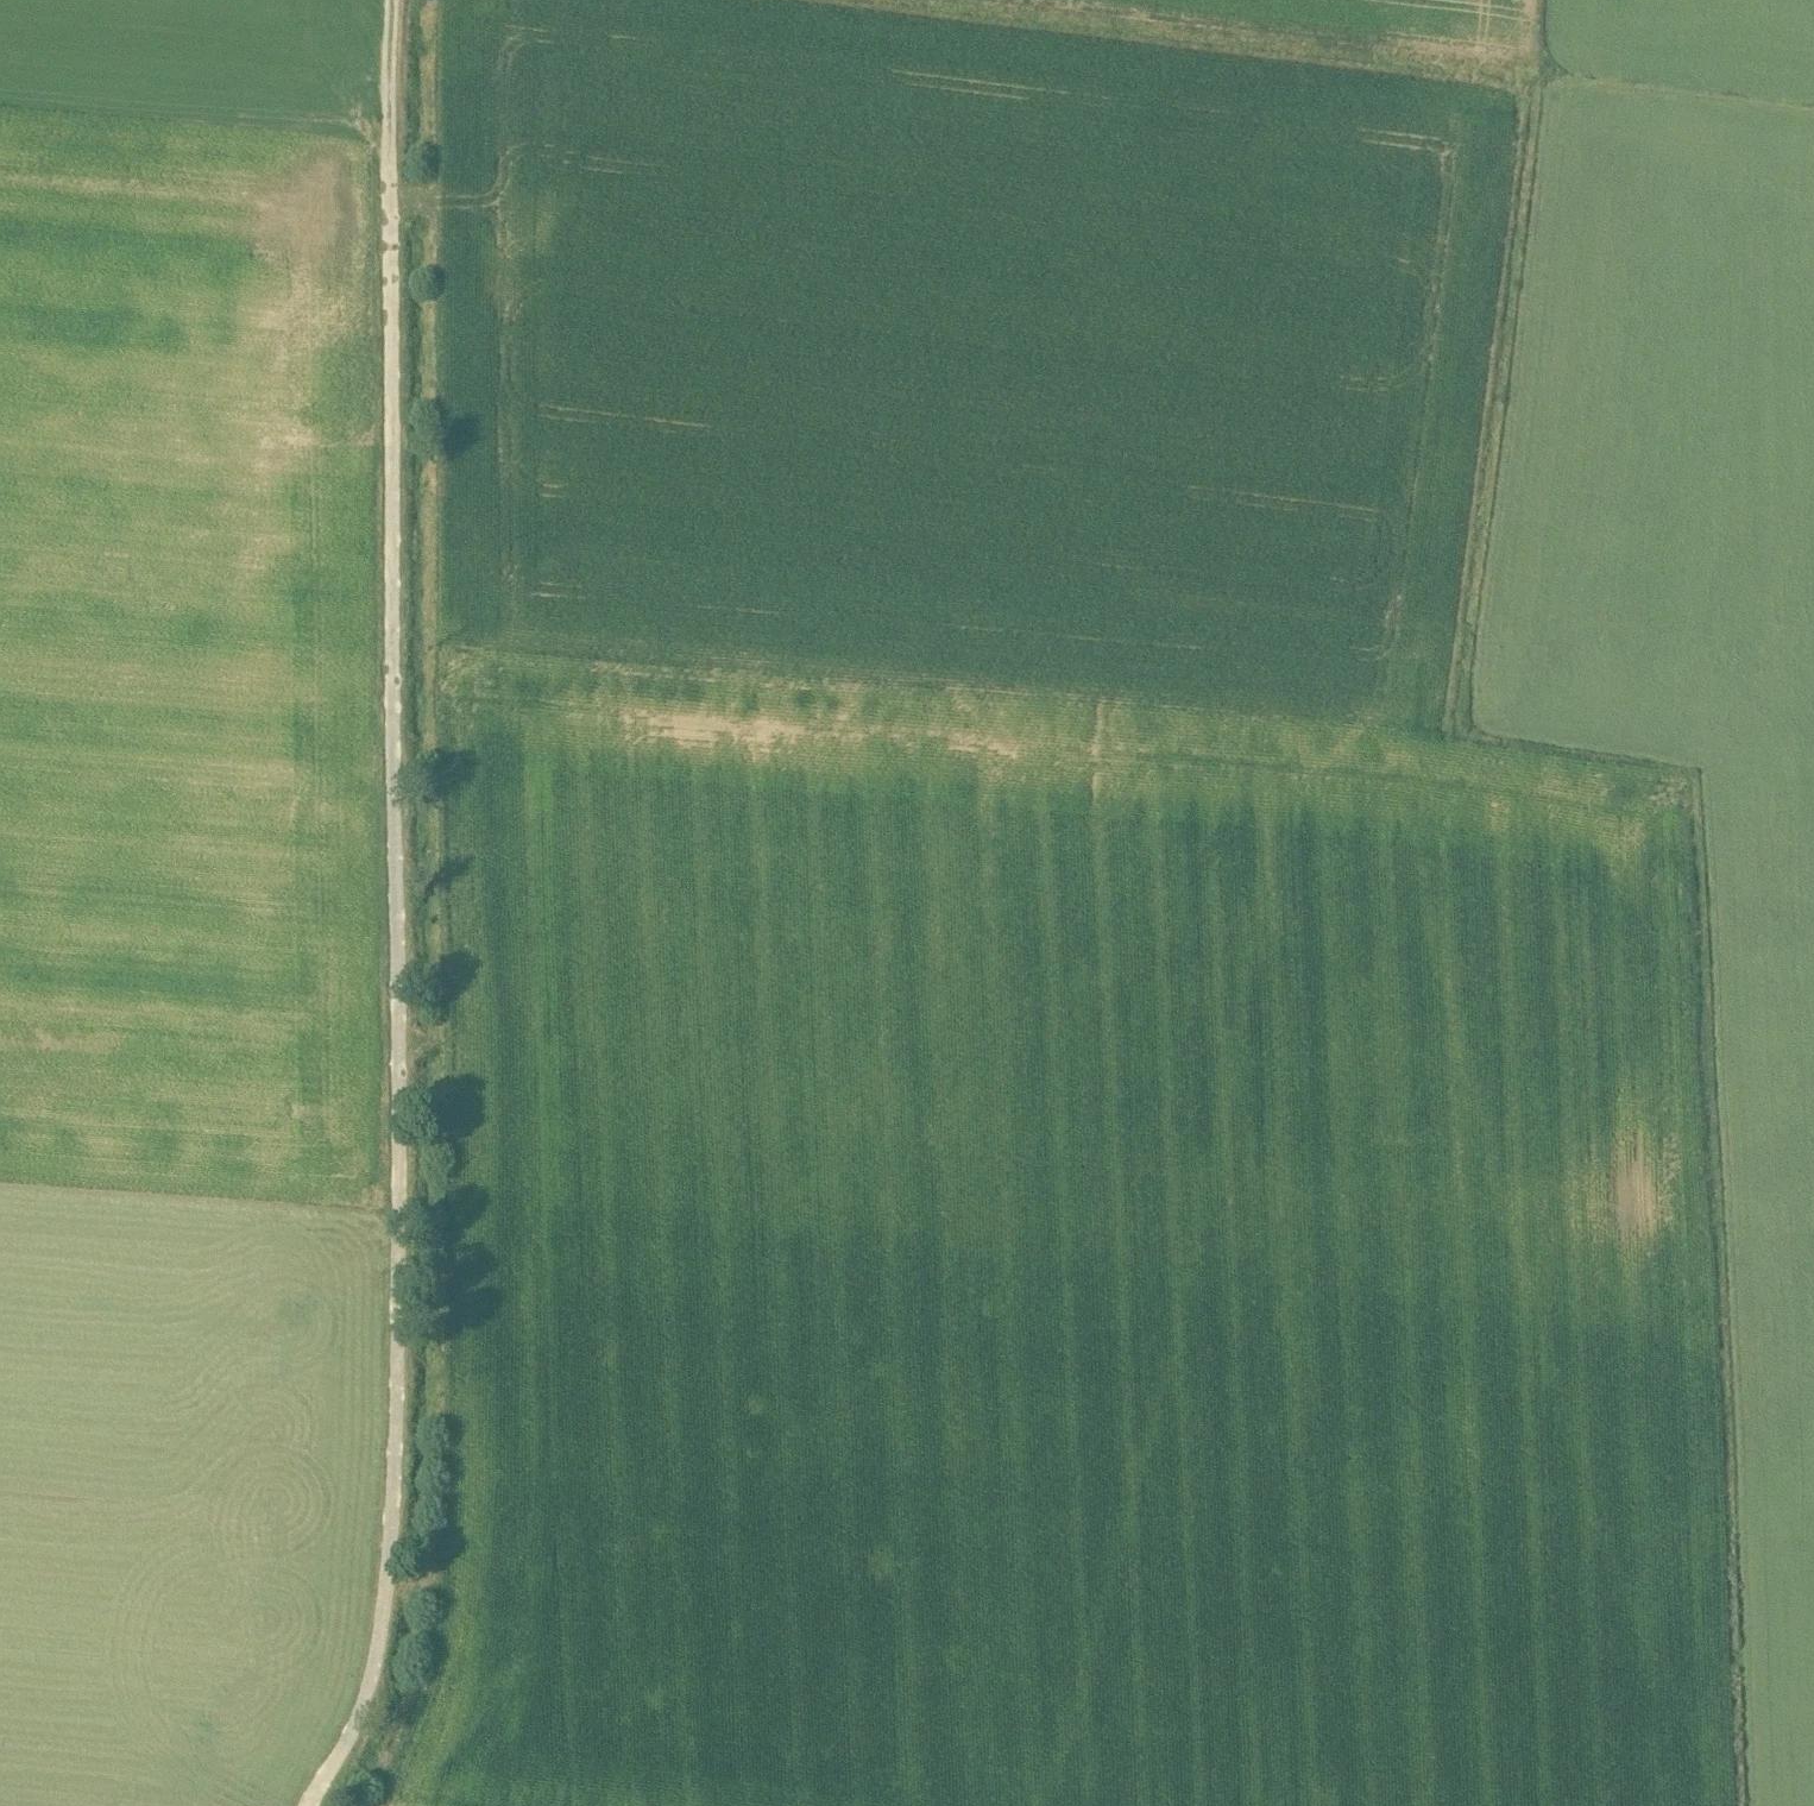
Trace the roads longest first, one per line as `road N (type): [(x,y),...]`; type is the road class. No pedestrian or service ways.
road 1 (track): [(319,1805),(371,1690),(398,1521),(403,1208),(395,120),(404,0)]

